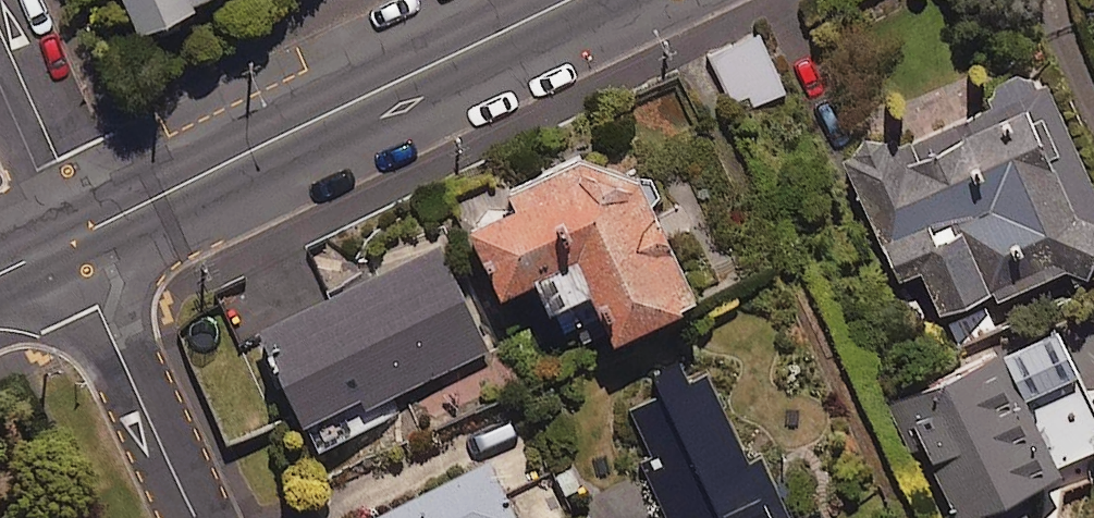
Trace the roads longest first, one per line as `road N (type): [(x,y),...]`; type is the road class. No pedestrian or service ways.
road 1 (tertiary): [(581,0),(70,242)]
road 2 (residential): [(202,517),(70,242)]
road 3 (residential): [(70,242),(0,83)]

